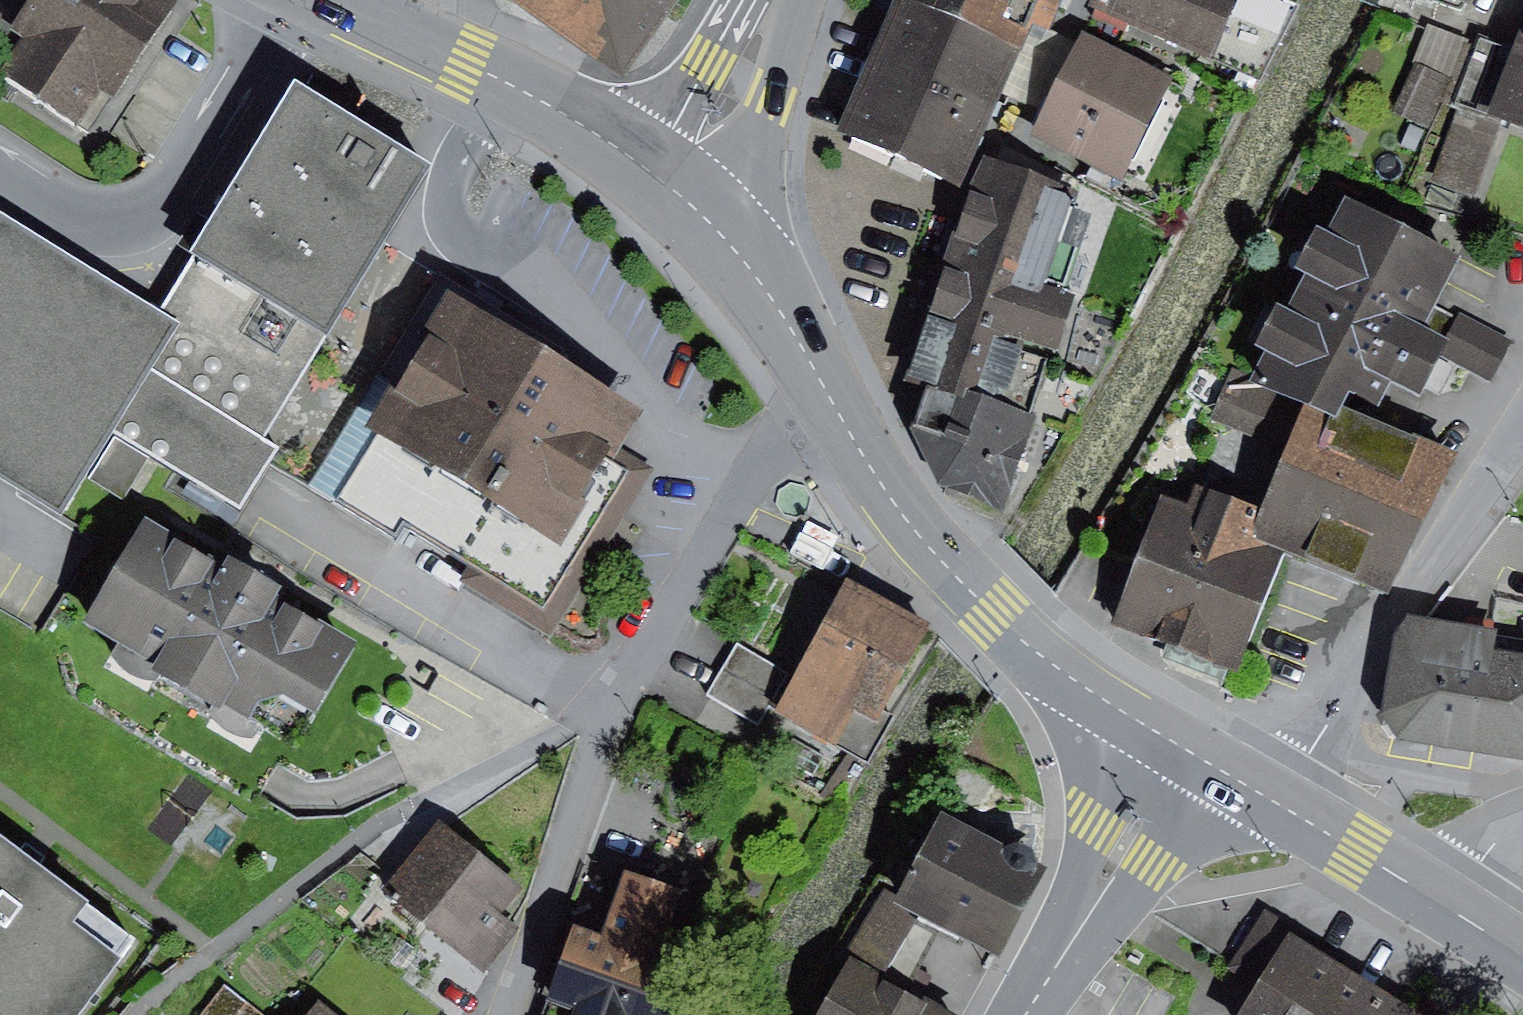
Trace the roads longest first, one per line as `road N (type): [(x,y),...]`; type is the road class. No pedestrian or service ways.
road 1 (primary): [(829,399),(926,549),(979,605),(1073,682),(1170,742)]
road 2 (residential): [(1522,439),(1366,655),(1289,809)]
road 3 (primary): [(673,195),(602,139),(326,0)]
road 4 (residential): [(829,399),(748,482),(612,700)]
road 5 (track): [(612,700),(505,1014)]
road 6 (secondary): [(1170,742),(1010,1014)]
road 7 (primary): [(673,195),(733,247),(829,399)]
road 8 (secondary): [(780,0),(673,195)]
road 9 (primary): [(1289,809),(1445,906)]
road 10 (primary): [(1170,742),(1289,809)]
road 11 (residential): [(1522,816),(1479,856),(1445,906)]

